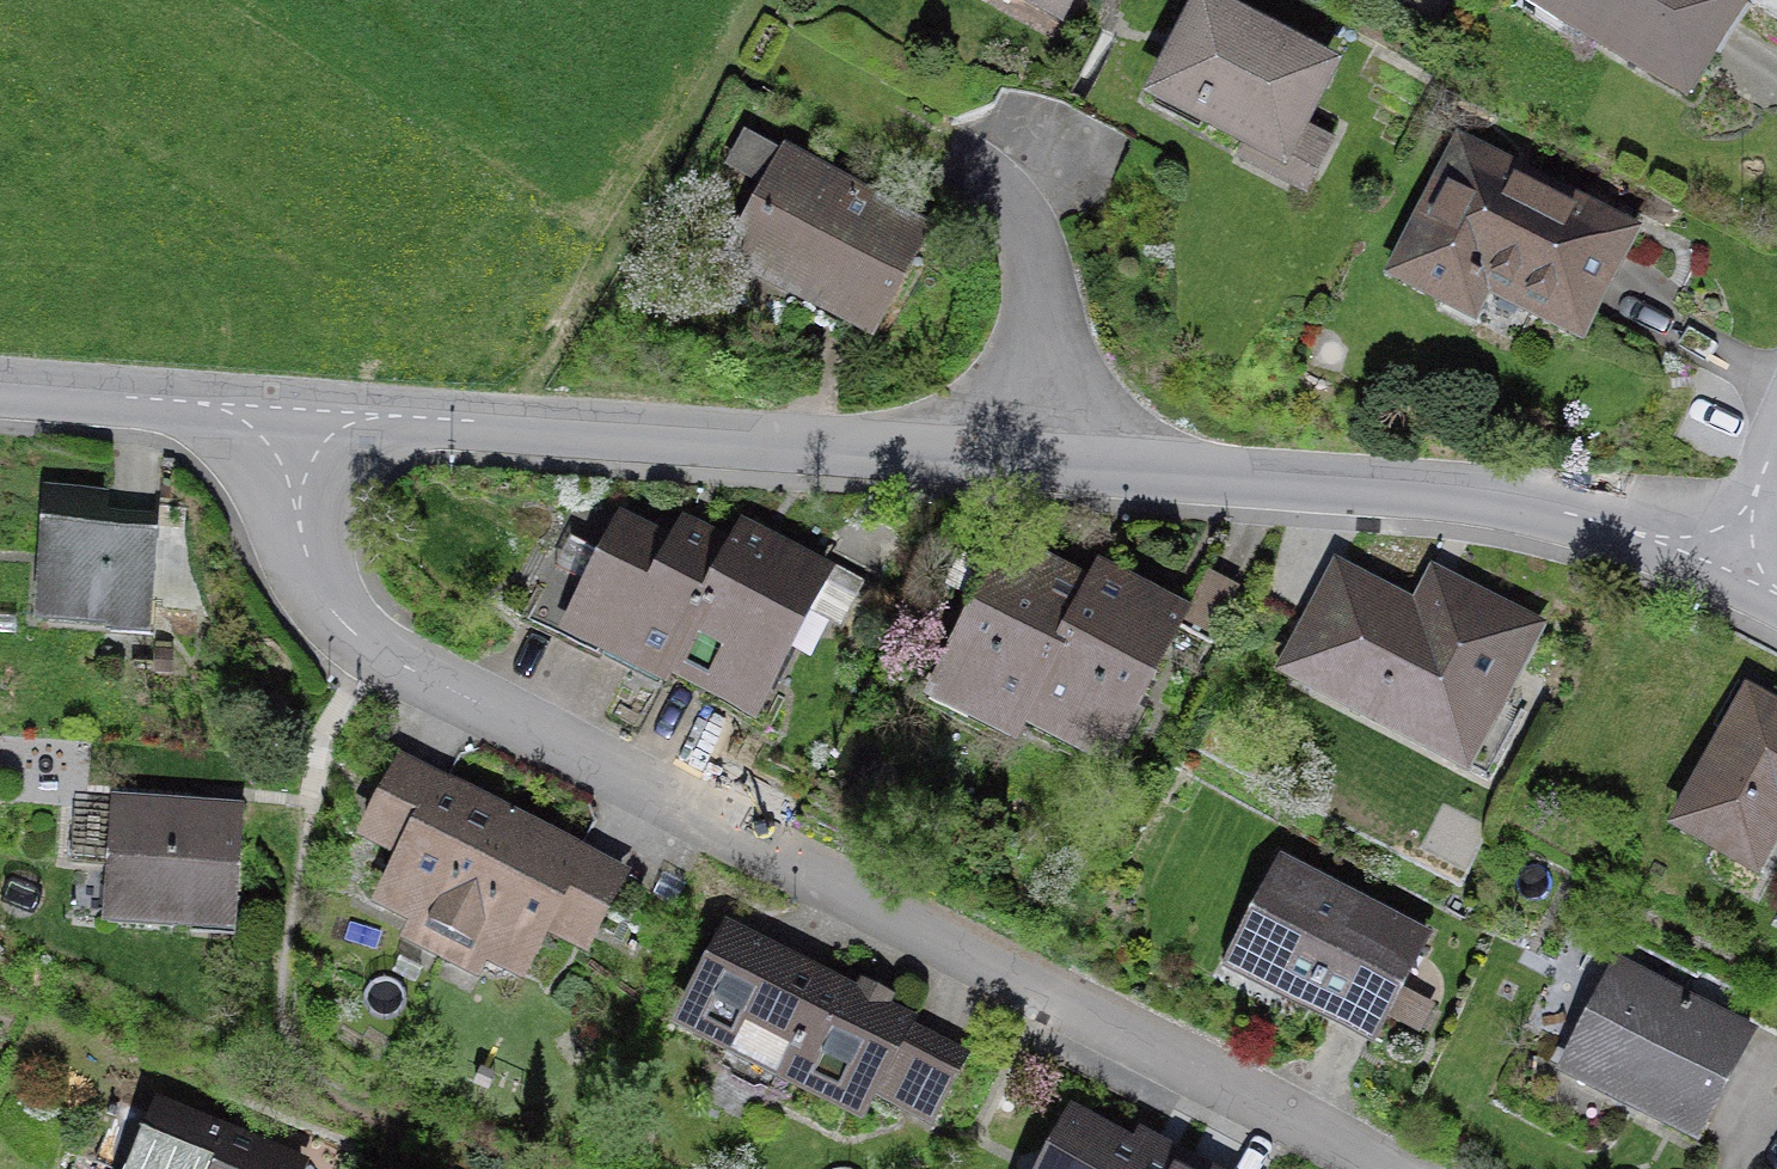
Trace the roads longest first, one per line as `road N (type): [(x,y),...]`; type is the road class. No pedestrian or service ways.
road 1 (residential): [(293,410),(1445,492),(1596,523),(1723,566)]
road 2 (residential): [(293,410),(296,494),(313,586),(376,651),(1376,1168)]
road 3 (residential): [(0,389),(293,410)]
road 4 (residential): [(1723,566),(1776,443)]

